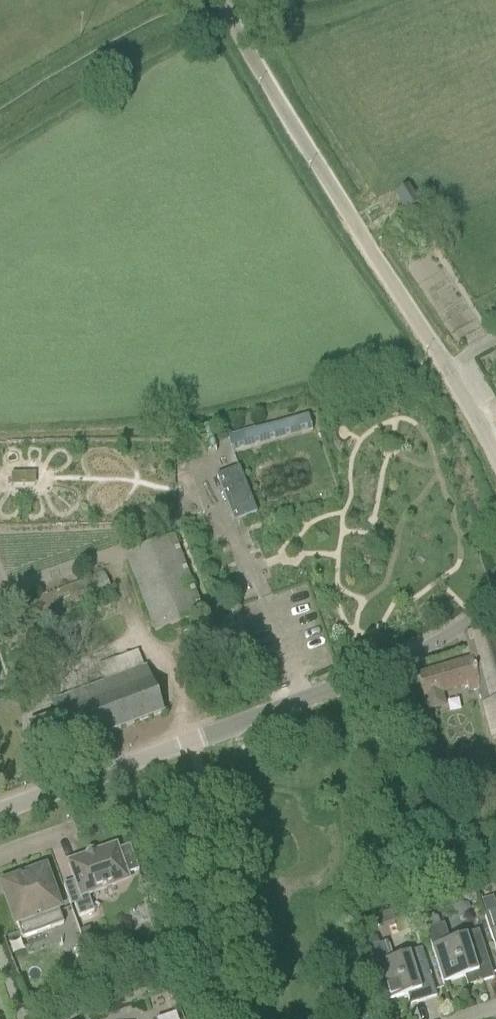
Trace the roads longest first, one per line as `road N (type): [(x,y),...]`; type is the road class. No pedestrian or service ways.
road 1 (unclassified): [(0,814),(184,747),(460,630),(495,594)]
road 2 (unclassified): [(495,452),(220,0)]

